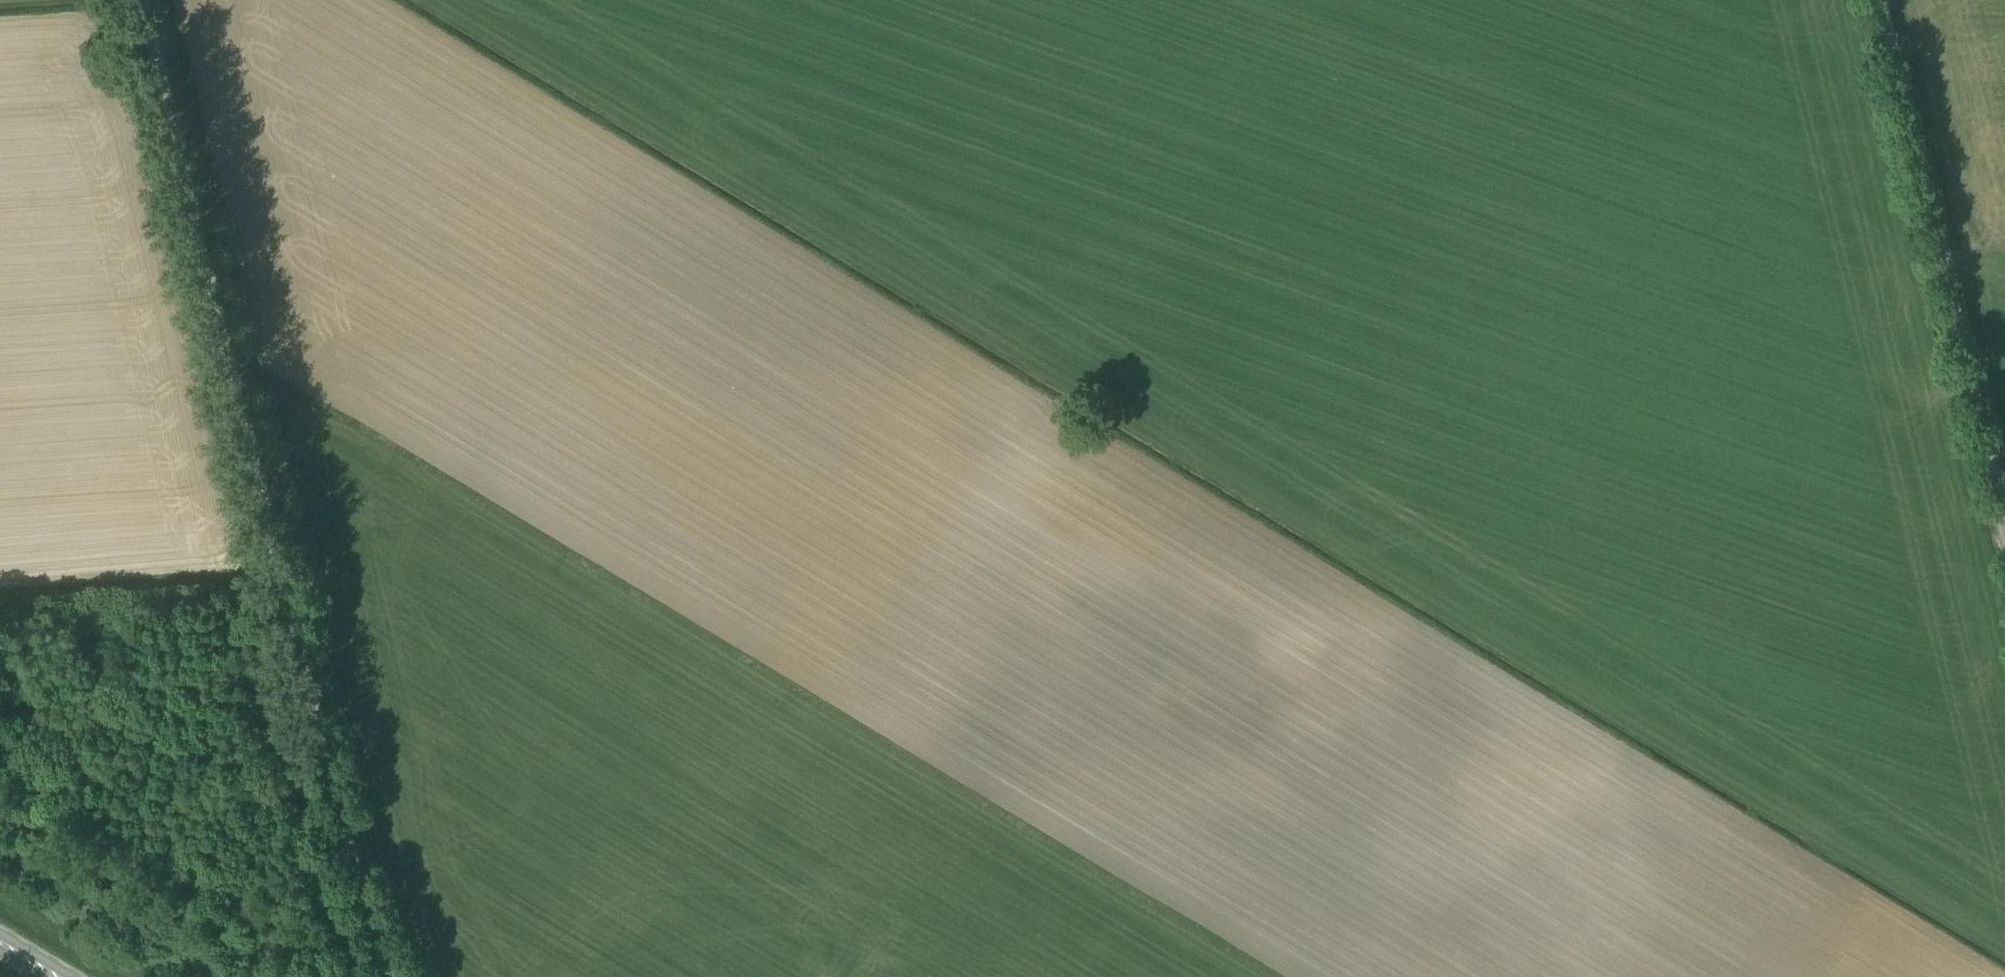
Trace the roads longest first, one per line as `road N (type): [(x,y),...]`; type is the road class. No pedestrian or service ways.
road 1 (unclassified): [(390,976),(357,885),(137,0)]
road 2 (unclassified): [(2004,546),(1870,0)]

